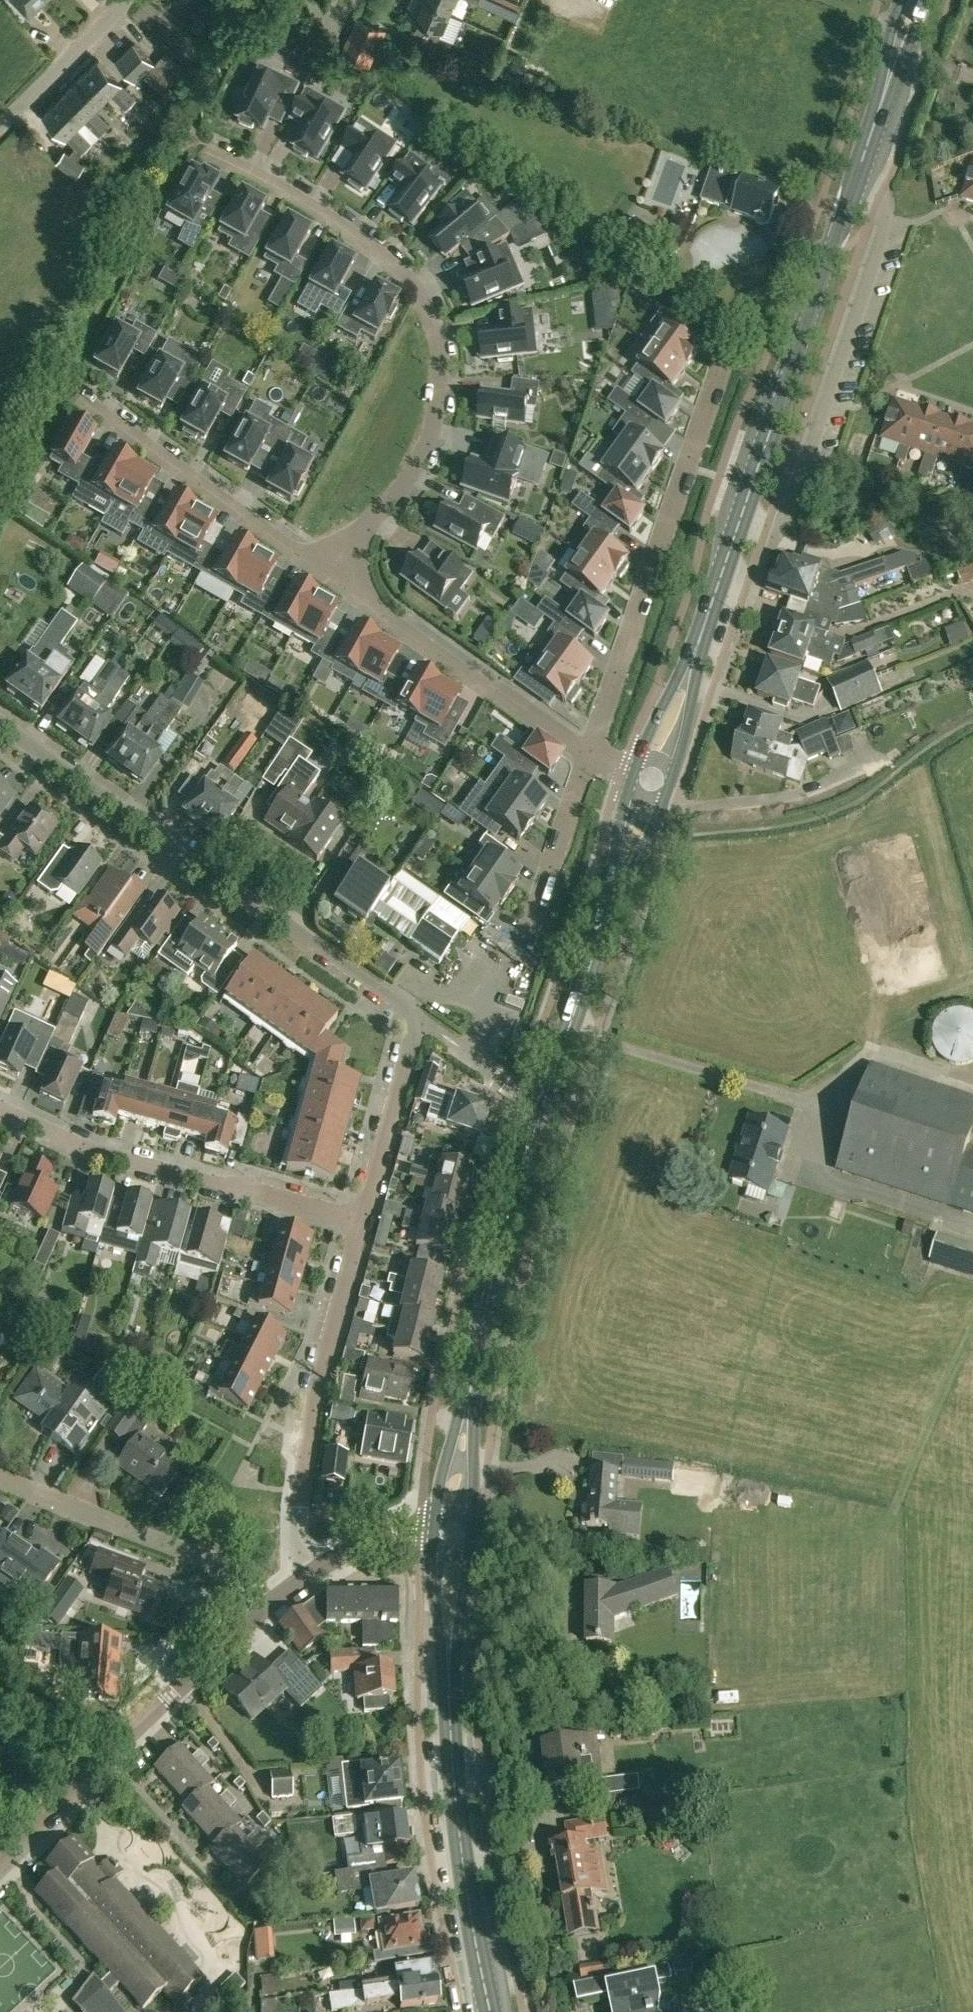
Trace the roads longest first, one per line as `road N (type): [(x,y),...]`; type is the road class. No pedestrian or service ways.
road 1 (primary): [(652,780),(914,0)]
road 2 (residential): [(360,1222),(418,1020),(0,724)]
road 3 (primary): [(470,1392),(520,1183),(652,780)]
road 4 (residential): [(338,571),(399,496),(431,433),(442,369),(435,312),(399,261),(308,198),(196,141)]
road 5 (track): [(0,515),(180,134)]
road 6 (residential): [(722,359),(589,758)]
road 7 (residential): [(360,1222),(138,1164),(0,1109)]
road 8 (residential): [(270,1605),(0,1855)]
road 9 (residential): [(308,1573),(296,1550),(314,1399),(360,1222)]
road 10 (primary): [(491,2011),(467,1892),(451,1680)]
road 11 (residential): [(72,389),(338,571)]
road 12 (residential): [(338,571),(589,758)]
road 13 (residential): [(270,1605),(231,1573),(0,1480)]
road 14 (residential): [(589,758),(528,940)]
road 15 (unclassified): [(0,115),(118,0)]
road 16 (primary): [(434,1529),(436,1626),(451,1680)]
road 17 (primary): [(451,1680),(471,1535)]
road 18 (primary): [(471,1535),(470,1392)]
road 19 (primary): [(470,1392),(439,1485),(434,1529)]
road 20 (residential): [(420,1529),(381,1537),(308,1573)]

